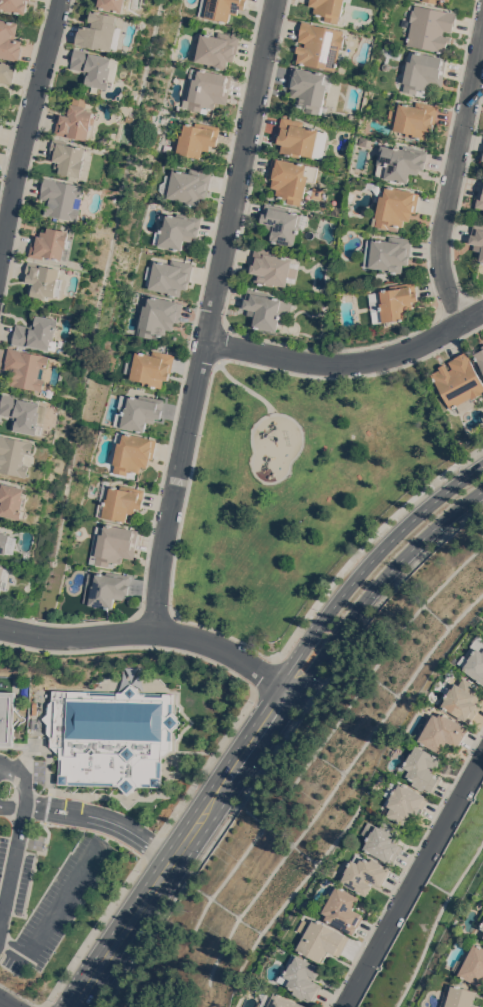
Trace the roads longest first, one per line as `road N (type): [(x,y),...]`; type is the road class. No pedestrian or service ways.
road 1 (residential): [(275,0),(160,559),(154,630)]
road 2 (secondary): [(279,684),(65,1006)]
road 3 (residential): [(296,695),(228,652),(184,636),(41,635),(0,626)]
road 4 (secondary): [(482,464),(363,568),(279,684)]
road 5 (residential): [(461,321),(440,236),(482,30)]
road 6 (residential): [(482,310),(393,353),(351,362),(206,340)]
road 7 (residential): [(343,1006),(482,755)]
road 8 (secondary): [(296,695),(387,569),(482,487)]
road 9 (secondary): [(88,1006),(235,782)]
road 10 (residential): [(0,258),(58,0)]

